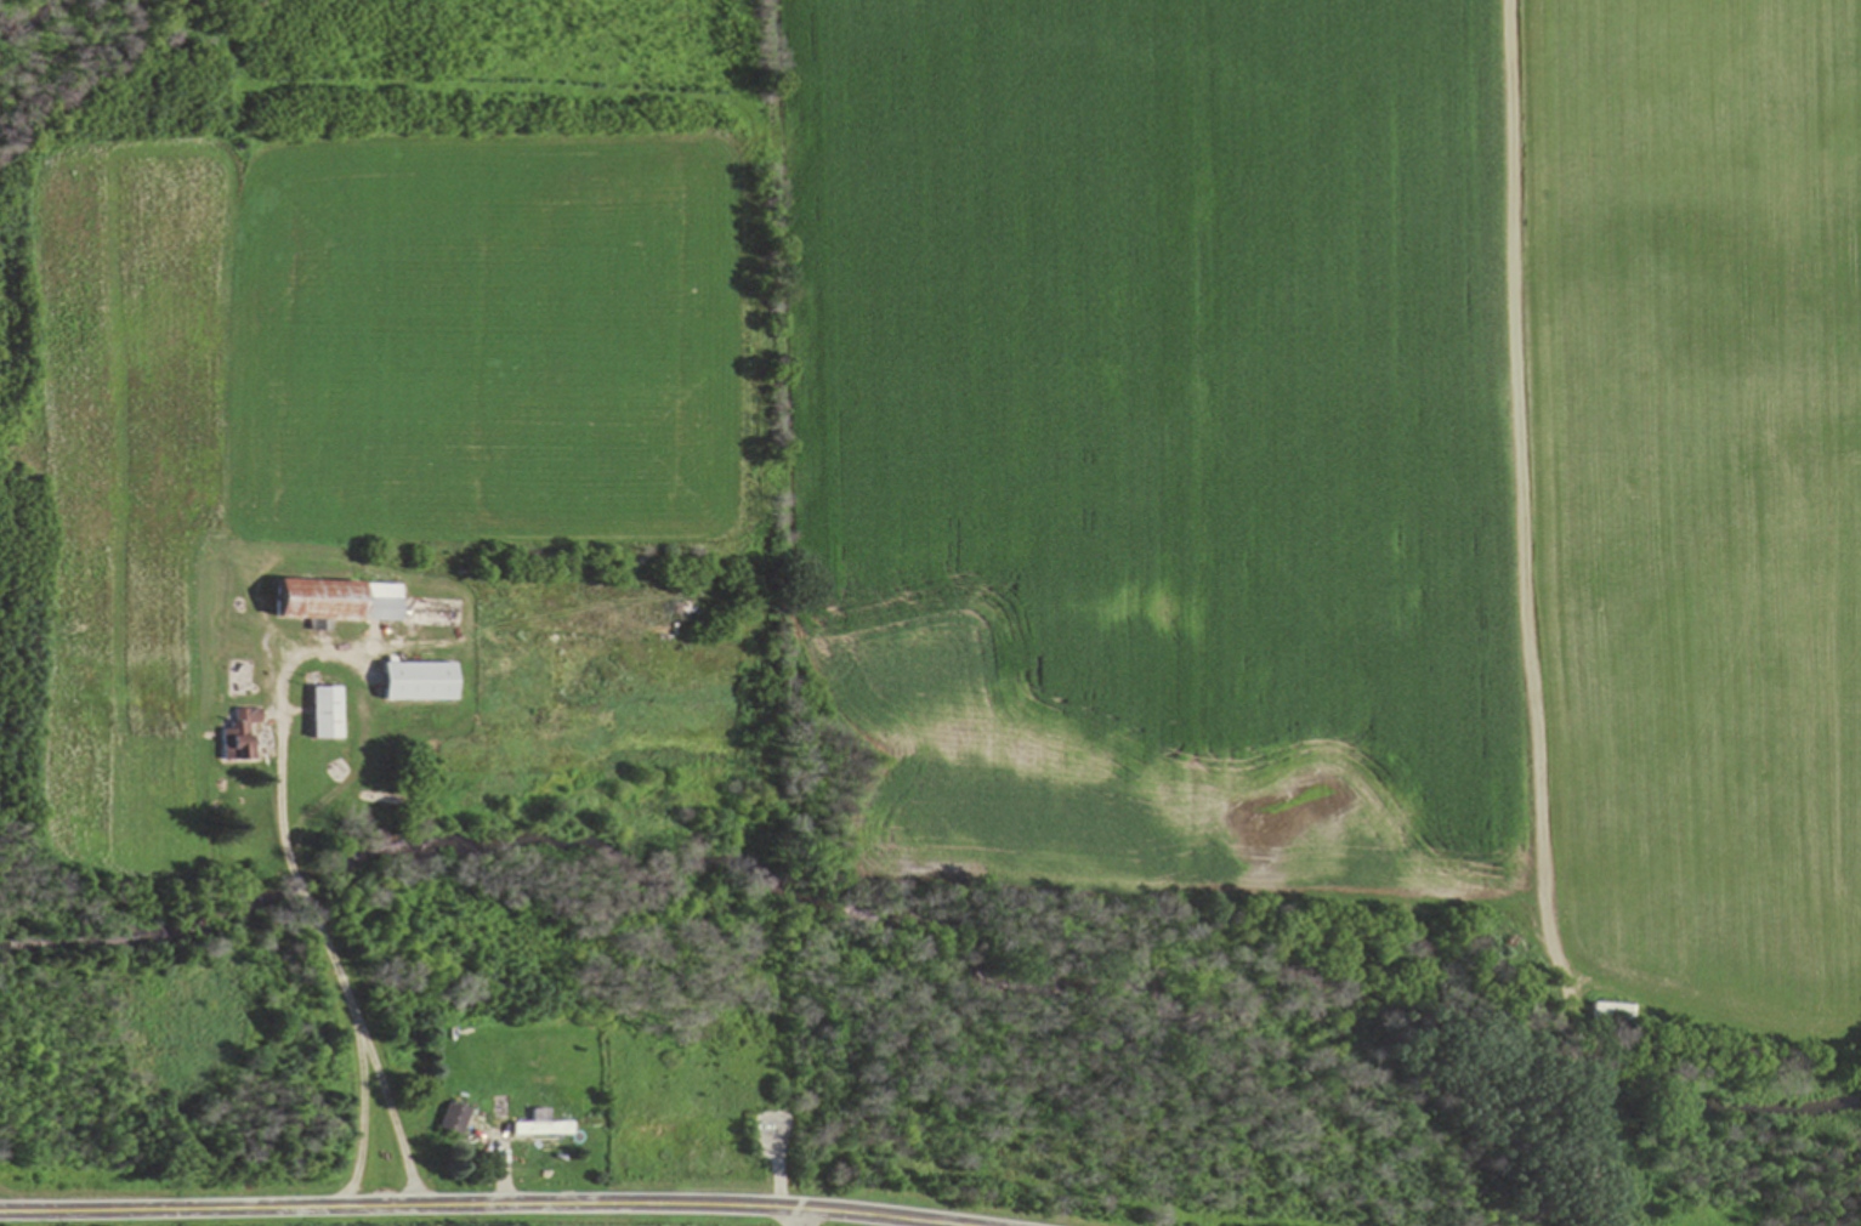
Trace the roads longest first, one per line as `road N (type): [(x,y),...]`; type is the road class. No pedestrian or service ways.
road 1 (secondary): [(0,1212),(733,1205),(952,1225)]

